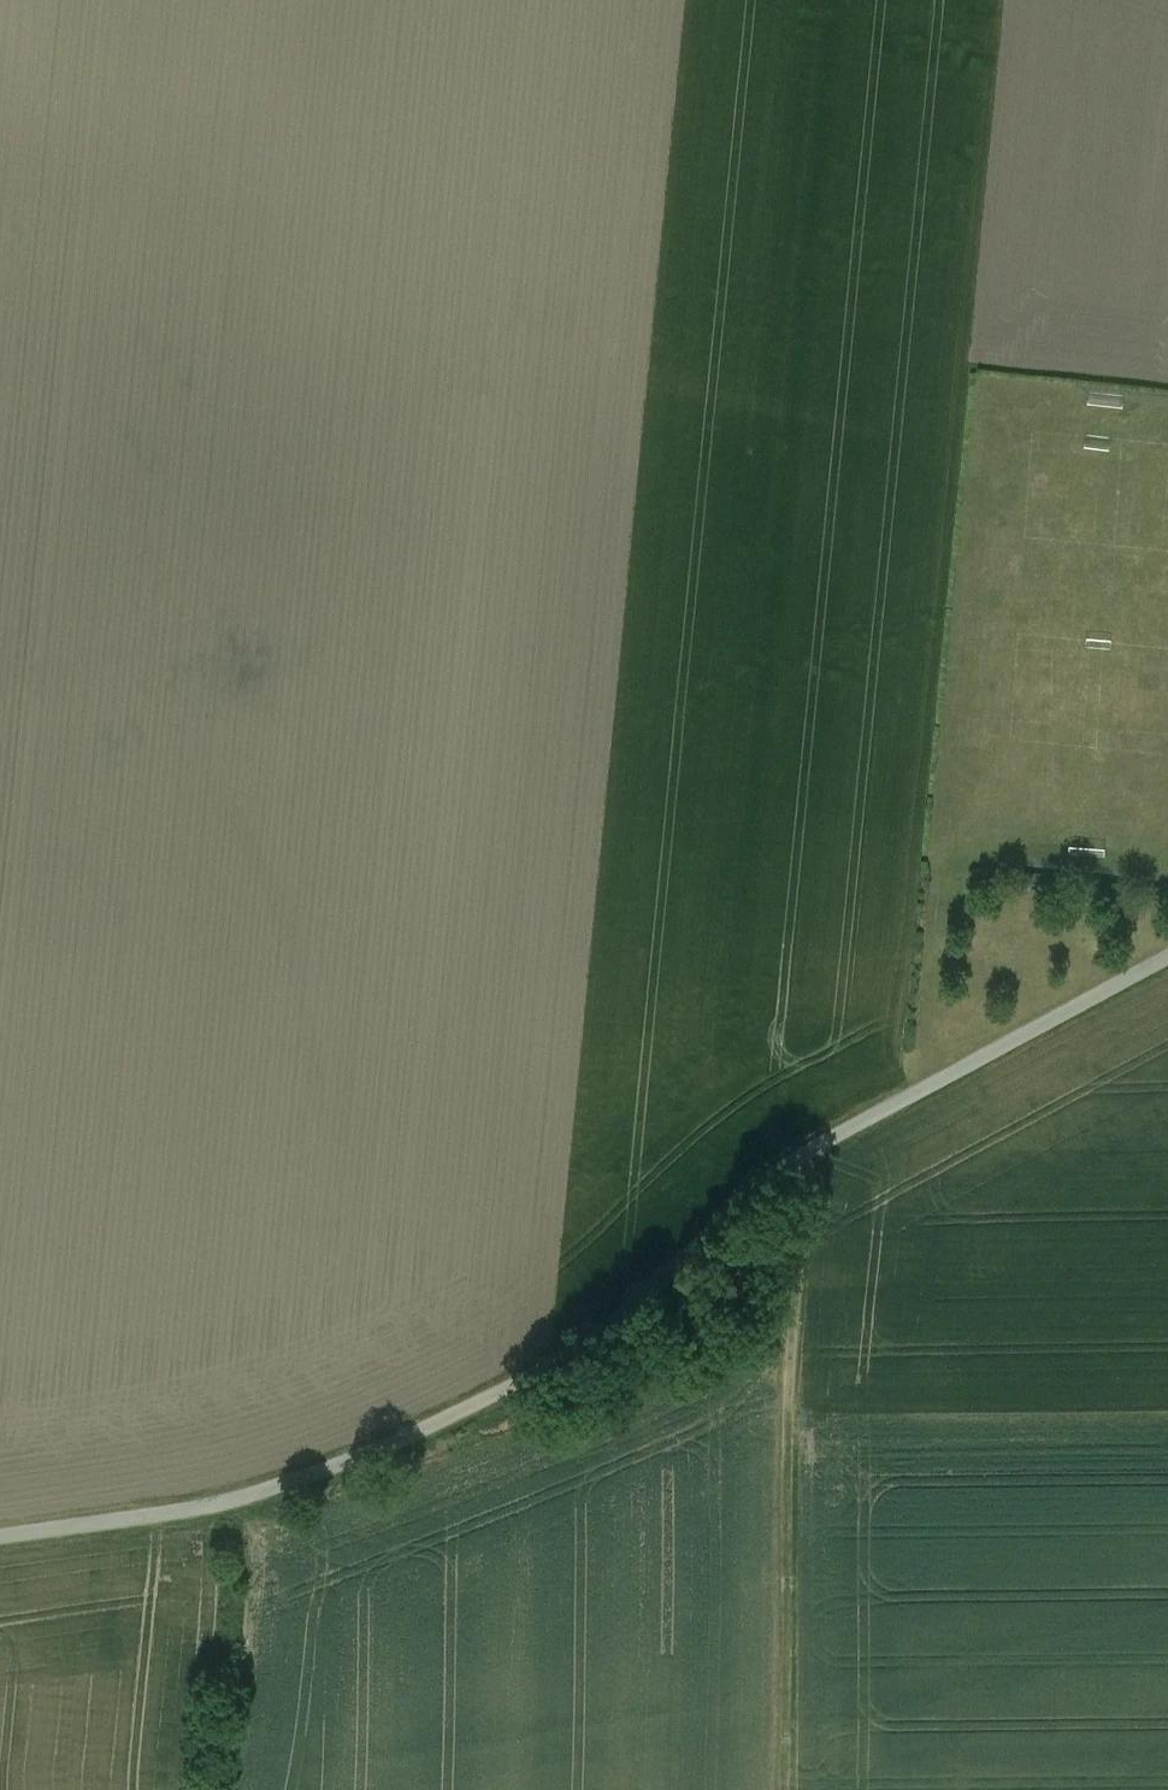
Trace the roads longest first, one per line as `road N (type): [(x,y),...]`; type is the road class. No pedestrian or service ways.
road 1 (unclassified): [(1167,960),(827,1141),(790,1165),(596,1343),(402,1442),(226,1504),(0,1536)]
road 2 (track): [(804,1156),(787,1431),(782,1789)]

